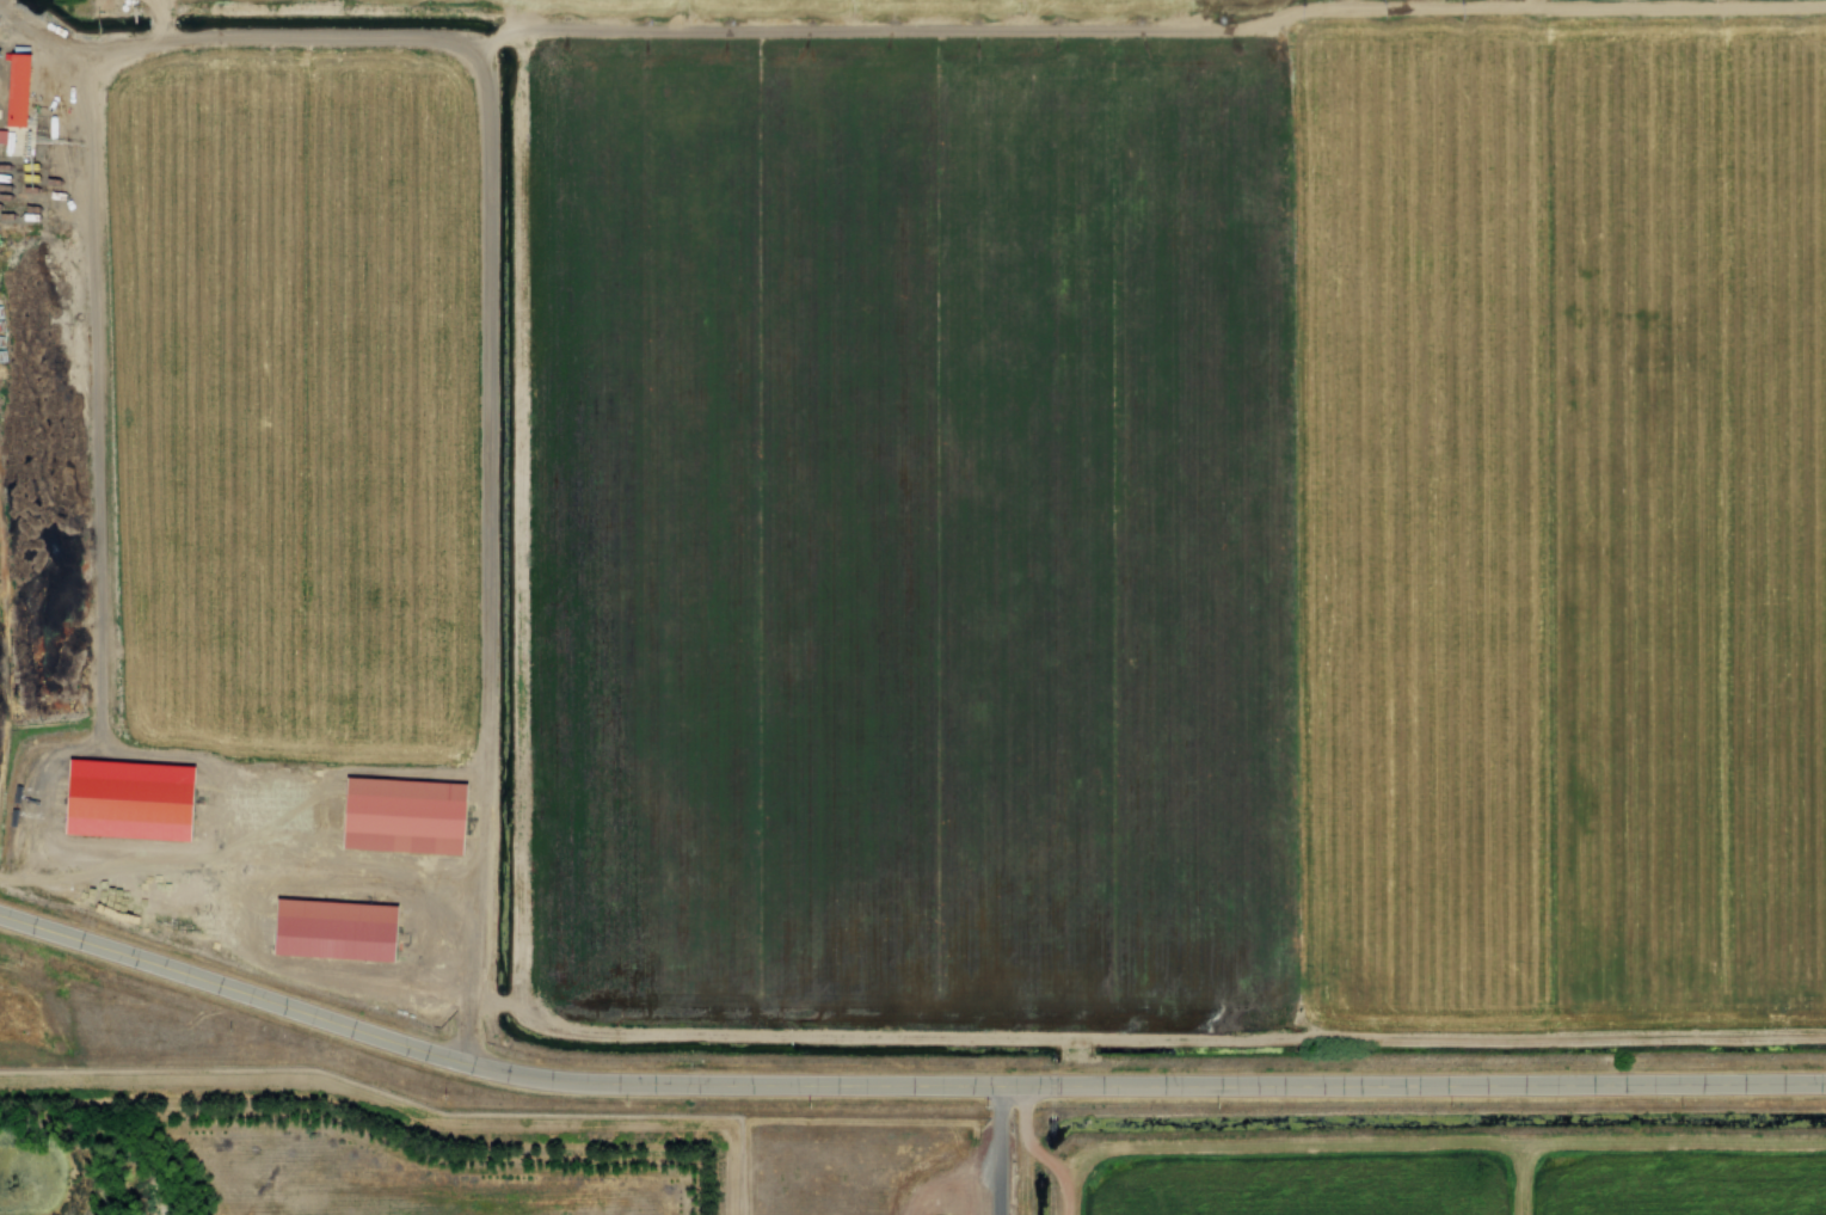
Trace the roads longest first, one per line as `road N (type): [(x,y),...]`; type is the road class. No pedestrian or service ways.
road 1 (secondary): [(1825,1090),(561,1090),(460,1070),(0,921)]

